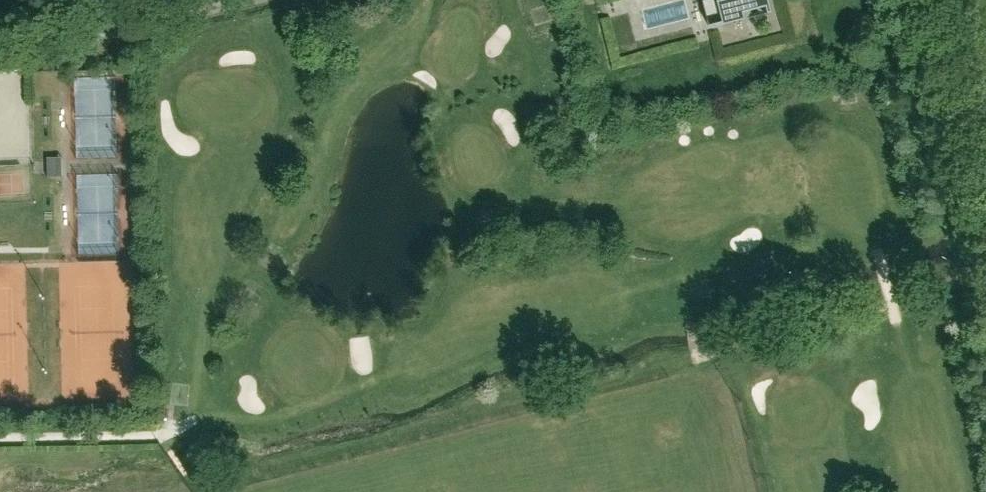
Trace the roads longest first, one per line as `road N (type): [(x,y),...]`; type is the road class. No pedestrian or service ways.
road 1 (unclassified): [(985,246),(921,0)]
road 2 (unclassified): [(0,59),(247,0)]

